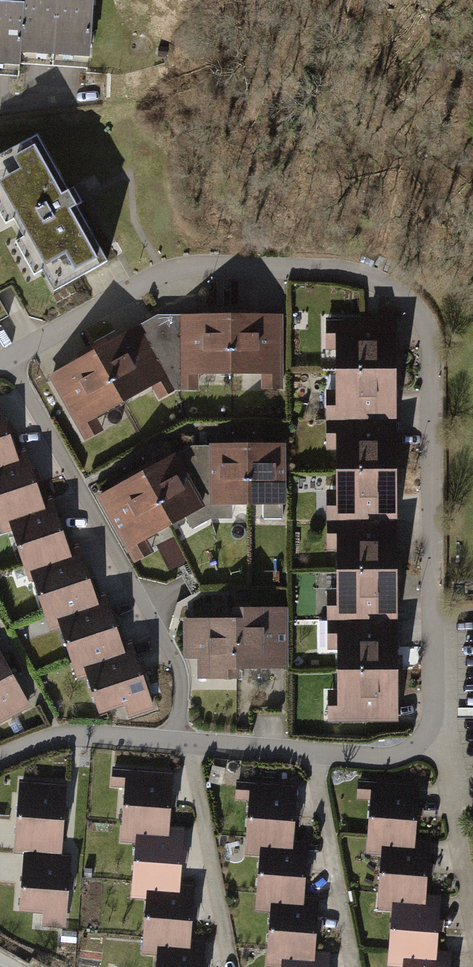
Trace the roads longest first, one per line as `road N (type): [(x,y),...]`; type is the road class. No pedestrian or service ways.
road 1 (residential): [(9,357),(159,272),(236,262),(351,271),(407,299),(433,358),(437,731),(387,757),(184,739)]
road 2 (residential): [(9,357),(142,591),(179,680),(184,739)]
road 3 (residential): [(184,739),(60,737),(0,760)]

